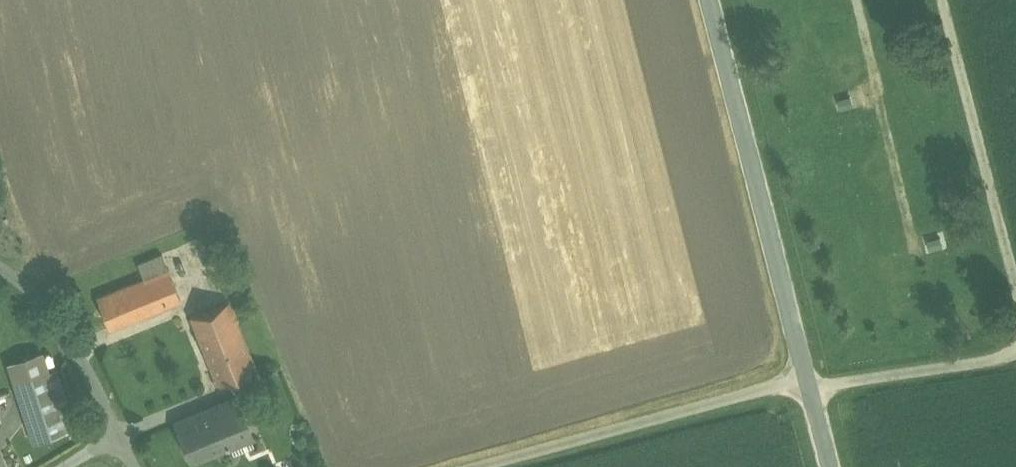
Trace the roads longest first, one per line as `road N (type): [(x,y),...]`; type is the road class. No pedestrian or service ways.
road 1 (unclassified): [(706,0),(800,386)]
road 2 (unclassified): [(454,466),(800,386)]
road 3 (unclassified): [(0,263),(46,290),(112,421)]

